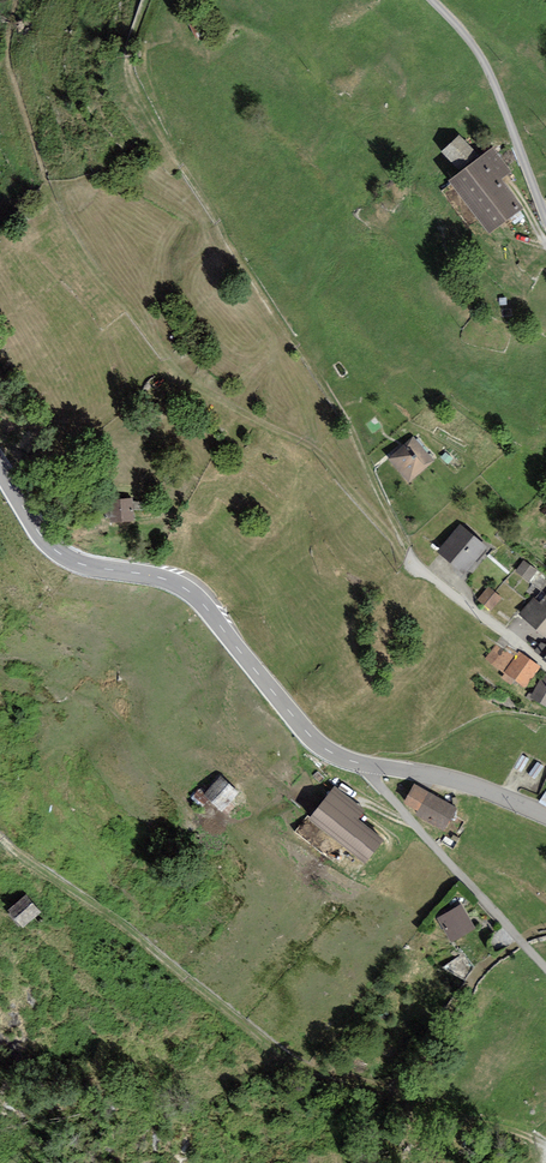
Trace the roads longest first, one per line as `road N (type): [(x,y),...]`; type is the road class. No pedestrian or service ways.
road 1 (track): [(147,0),(128,77),(138,111),(324,399),(410,565)]
road 2 (track): [(545,1144),(375,1099),(280,1060),(0,837)]
road 3 (tertiary): [(368,764),(332,753),(305,731),(187,589),(60,553),(0,472)]
road 4 (residential): [(545,971),(368,764)]
road 5 (unclassified): [(545,219),(498,92),(475,50),(429,0)]
road 6 (tertiary): [(545,815),(457,781),(368,764)]
road 7 (residential): [(410,565),(511,638)]

